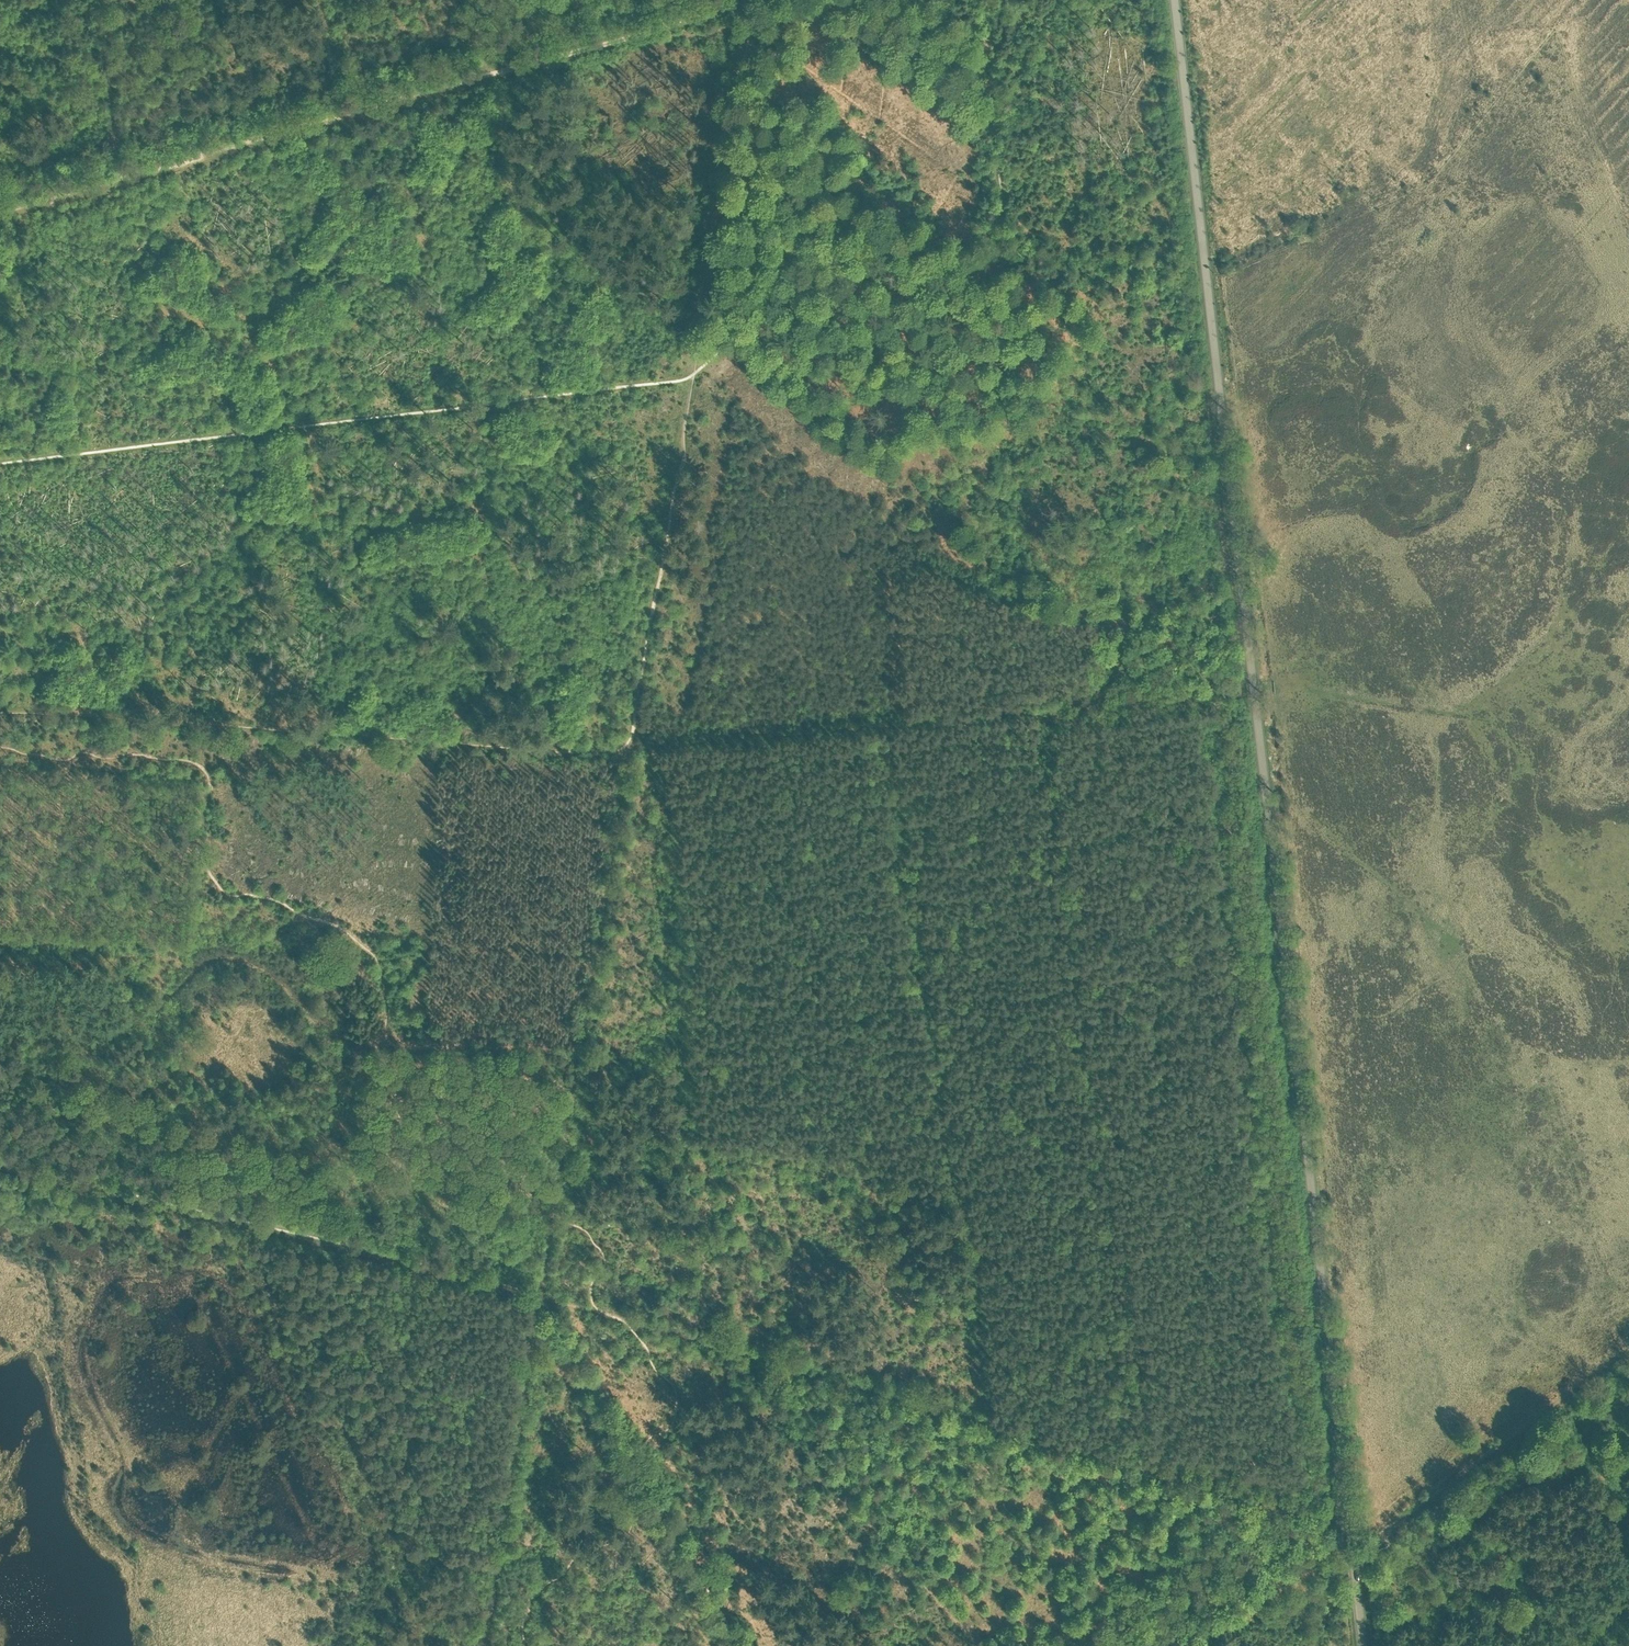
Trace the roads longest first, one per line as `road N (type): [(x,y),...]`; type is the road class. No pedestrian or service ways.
road 1 (tertiary): [(1363,1645),(1174,0)]
road 2 (track): [(1348,1513),(1318,1517),(622,1319)]
road 3 (track): [(121,178),(749,3)]
road 4 (track): [(631,742),(0,711)]
road 5 (track): [(528,1296),(0,1168)]
road 6 (track): [(390,1042),(314,1019),(270,974),(235,957),(204,961),(180,994),(146,1000),(0,990)]
road 7 (track): [(539,1308),(486,1645)]
road 8 (track): [(1408,1514),(1628,1347)]
road 9 (track): [(579,1067),(390,1042)]
road 10 (track): [(0,211),(121,178)]

